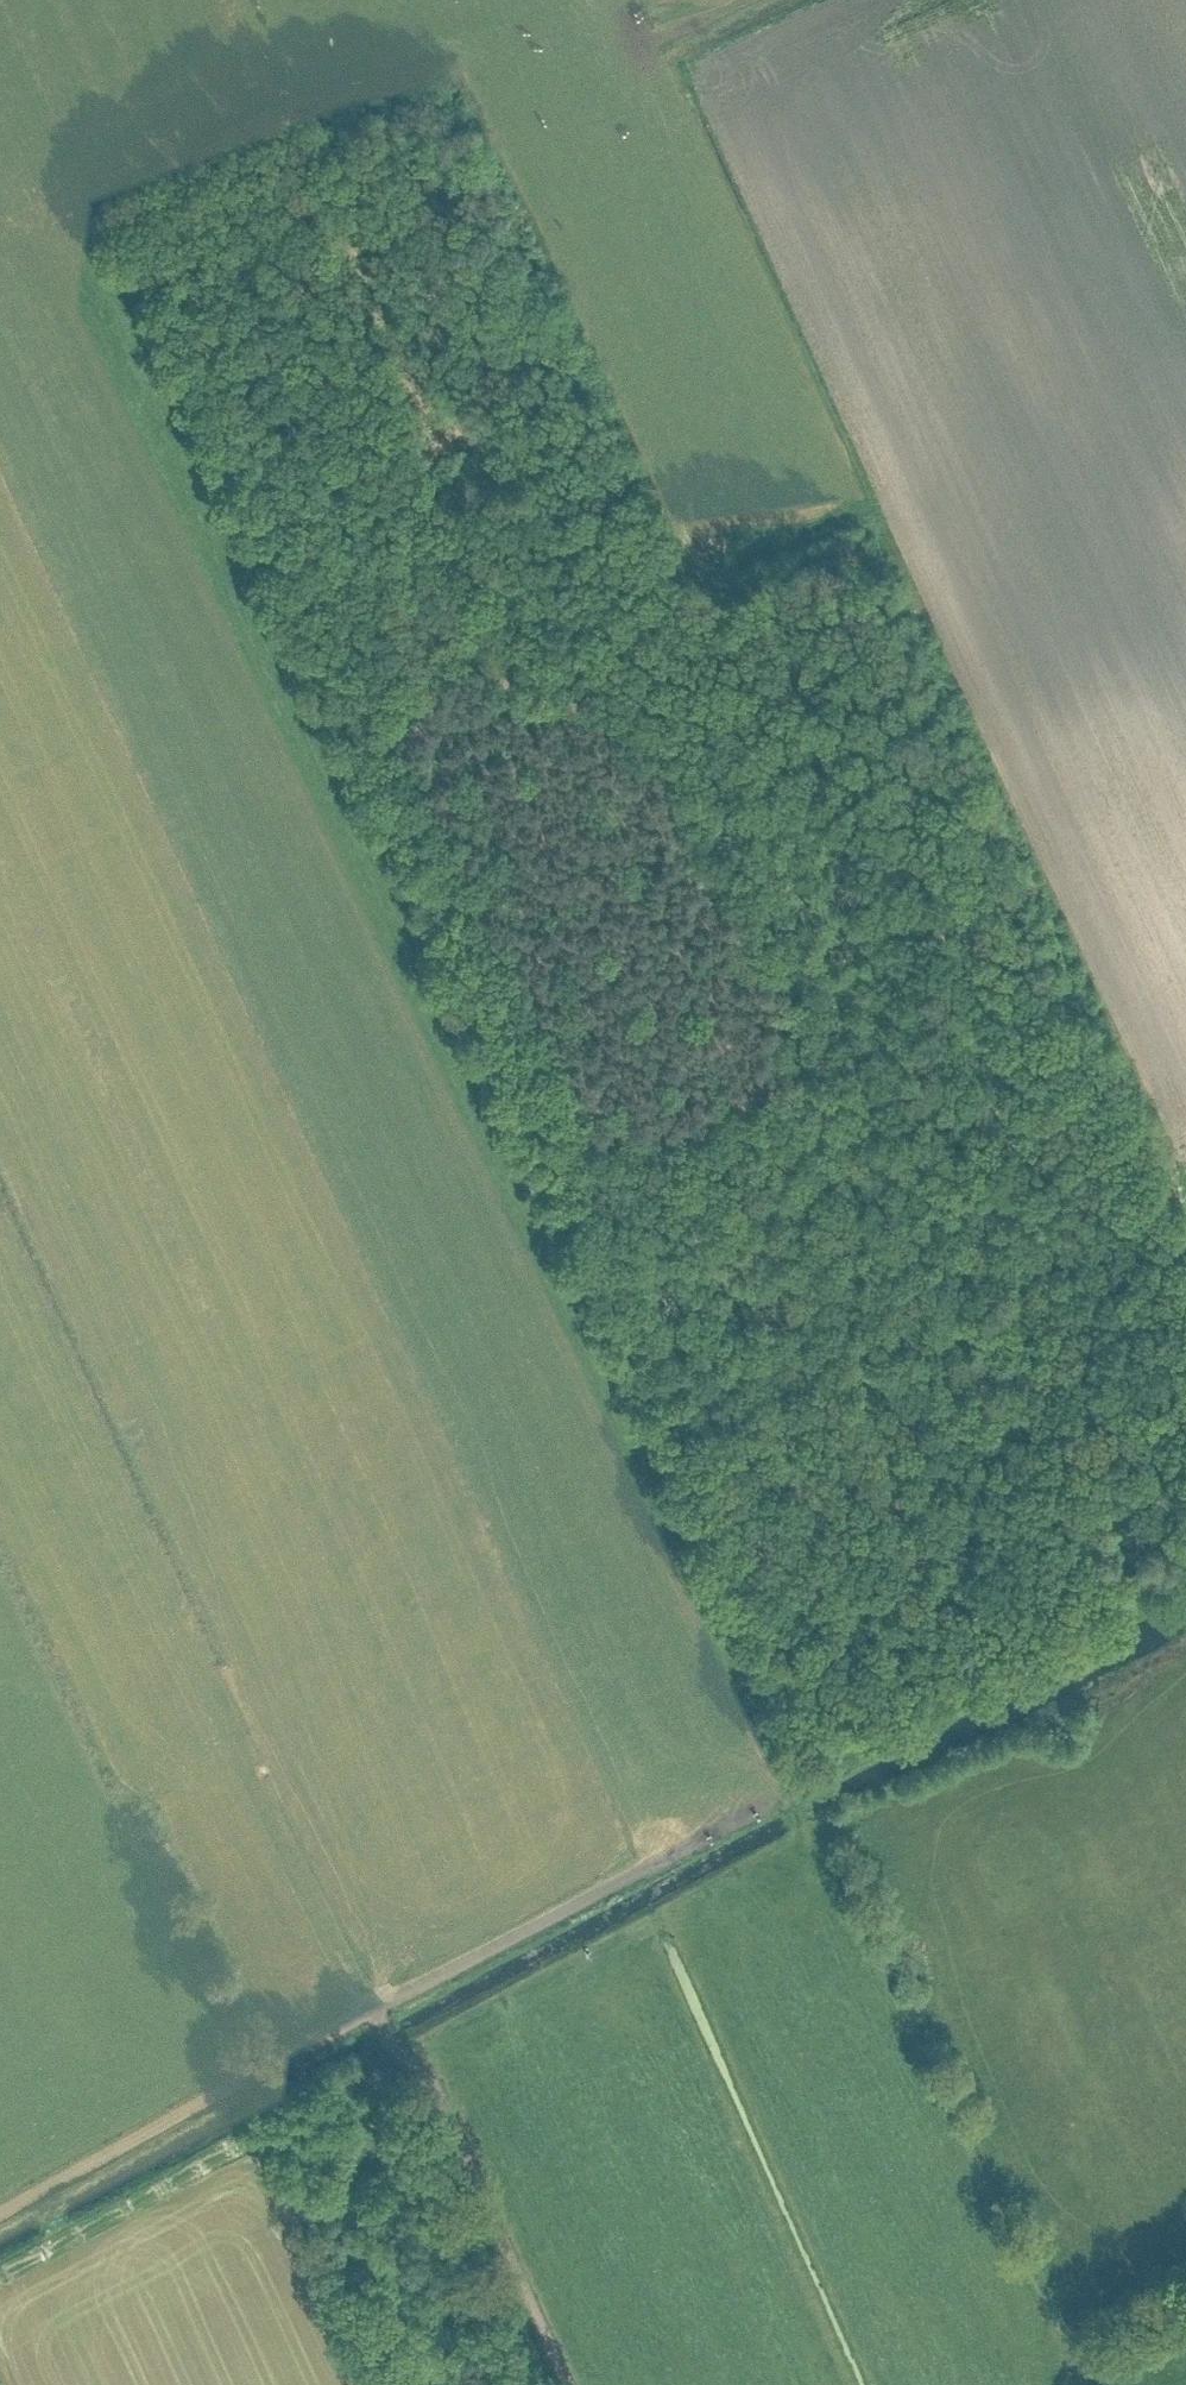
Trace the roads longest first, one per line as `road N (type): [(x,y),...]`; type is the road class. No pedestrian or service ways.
road 1 (track): [(0,2210),(667,1855)]
road 2 (track): [(374,2009),(398,2056),(428,2085),(564,2384)]

